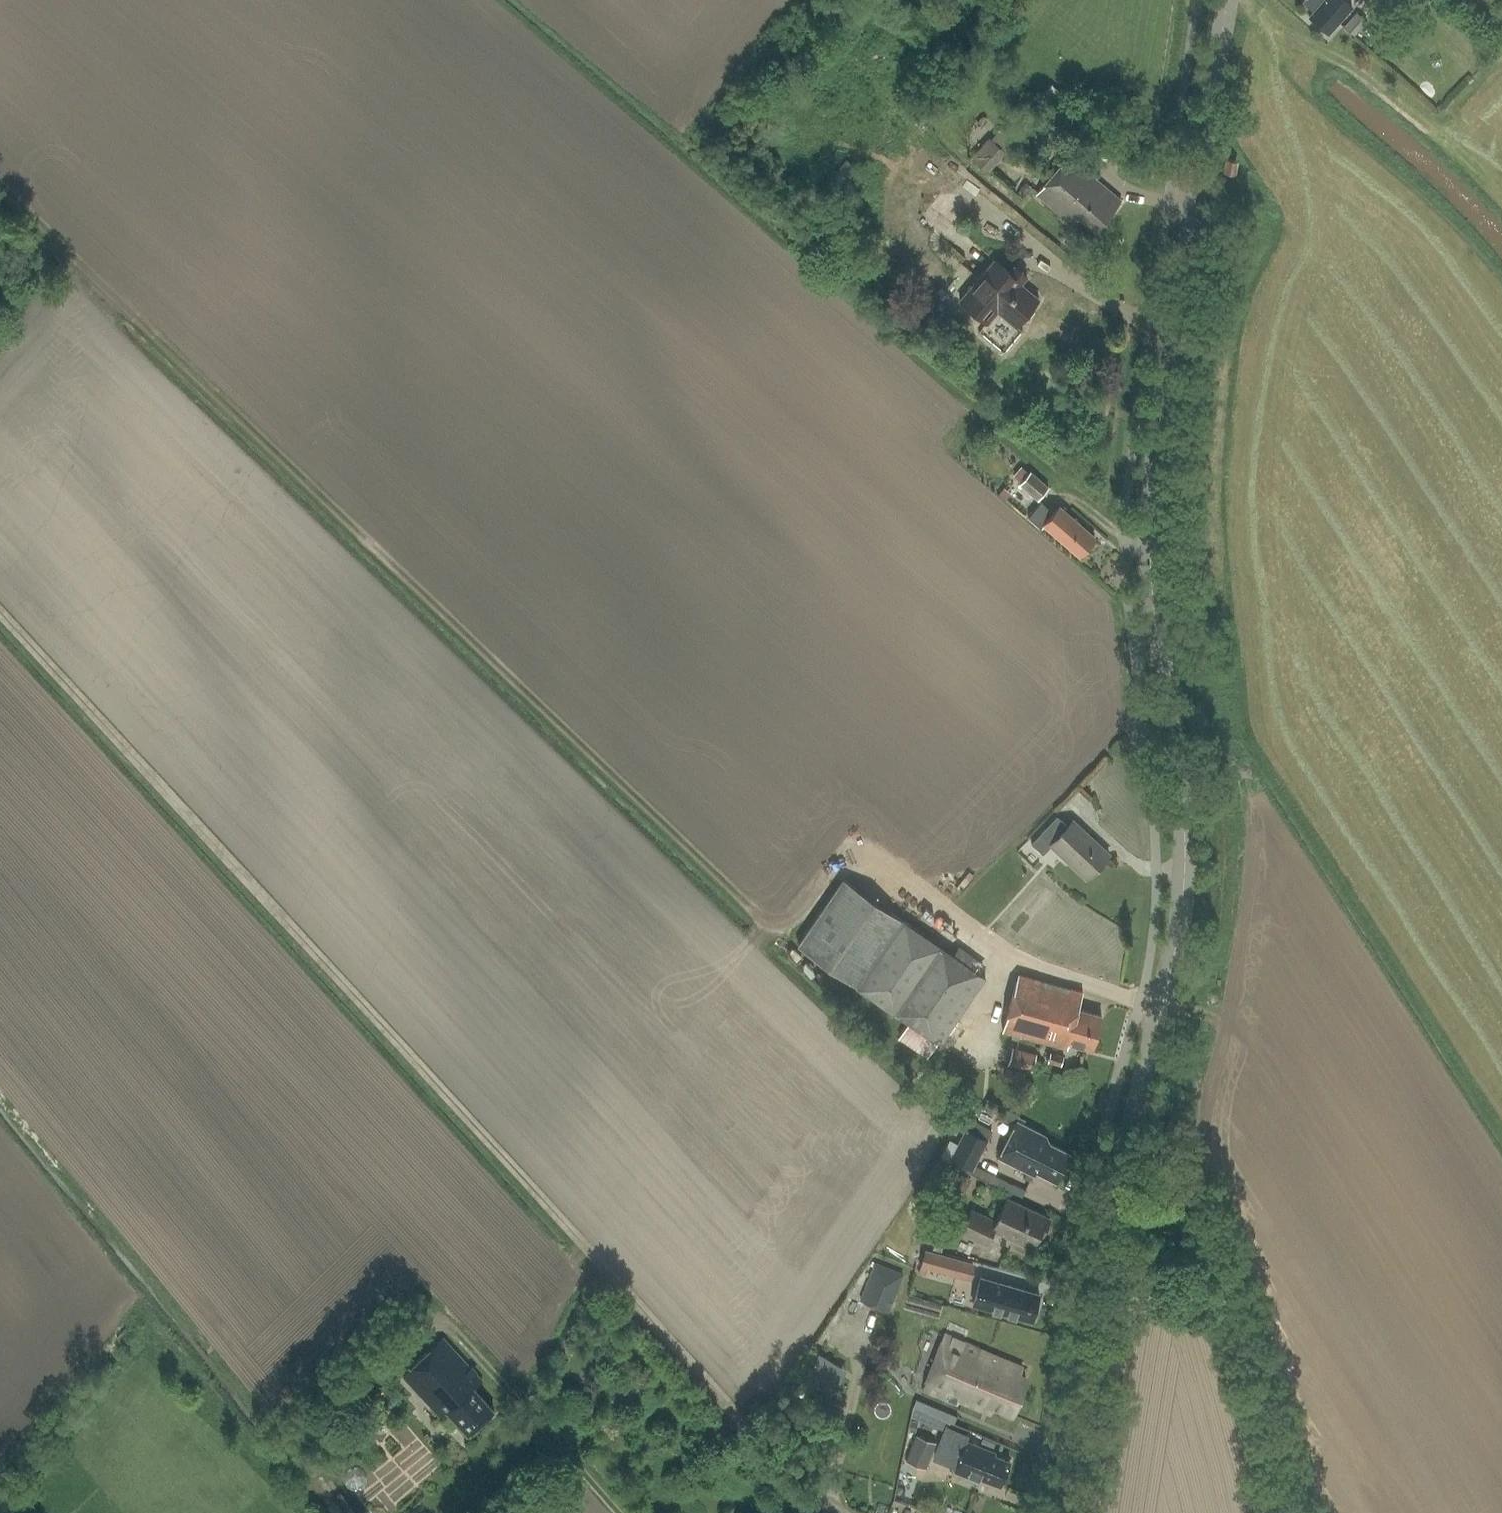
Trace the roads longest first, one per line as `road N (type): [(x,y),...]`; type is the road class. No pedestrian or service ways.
road 1 (tertiary): [(1058,1512),(1126,1144),(1183,916),(1183,802),(1150,542),(1158,442),(1228,0)]
road 2 (track): [(829,1512),(0,621)]

